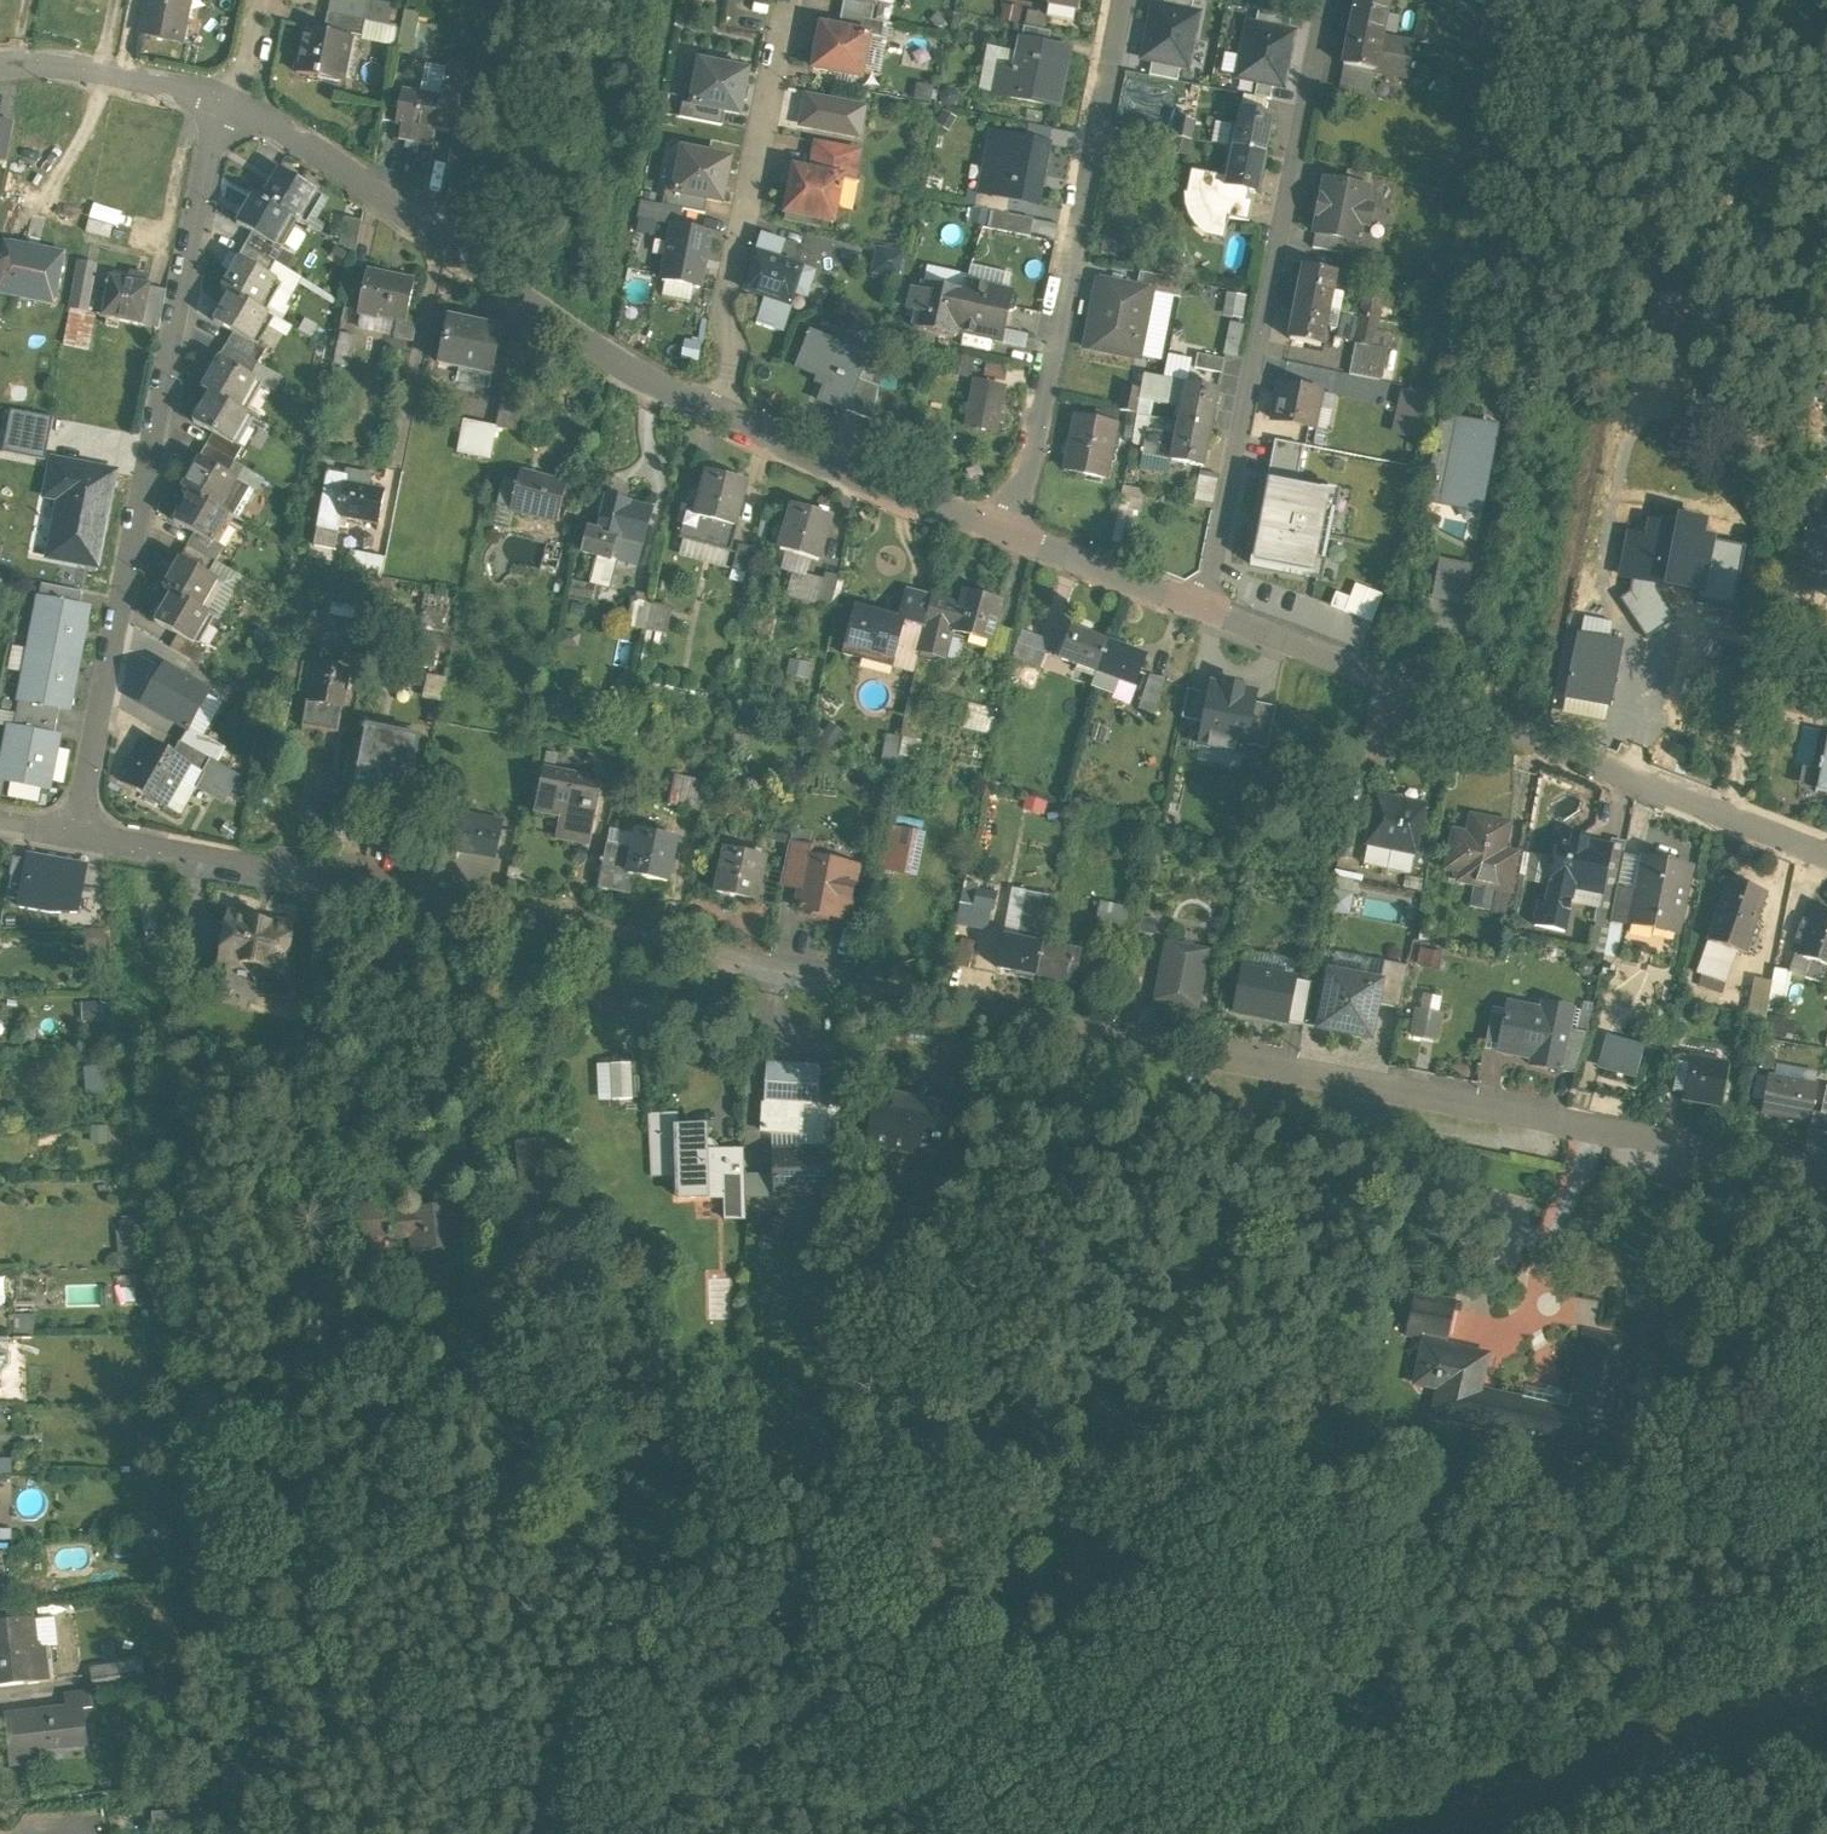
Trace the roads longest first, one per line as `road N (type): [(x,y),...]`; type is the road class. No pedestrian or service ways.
road 1 (residential): [(1826,1162),(1572,1123),(1001,1007),(436,912),(79,841)]
road 2 (residential): [(1826,852),(721,415),(615,363),(399,197),(232,104)]
road 3 (residential): [(232,104),(213,149),(79,841)]
road 4 (residential): [(232,104),(48,61),(0,67)]

